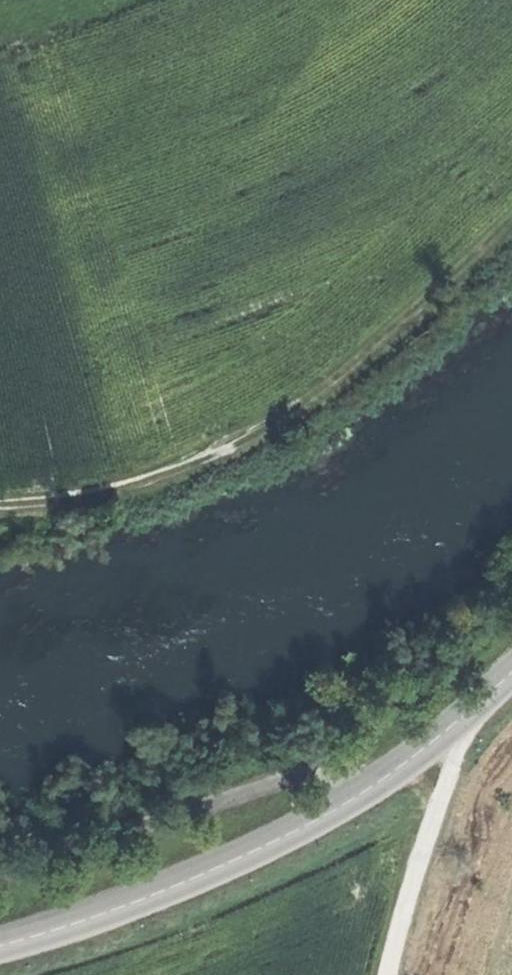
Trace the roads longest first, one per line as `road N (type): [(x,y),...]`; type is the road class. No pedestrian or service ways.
road 1 (track): [(0,506),(124,488),(243,445),(367,358),(511,219)]
road 2 (secondary): [(511,673),(456,727),(304,824),(150,895),(0,944)]
road 3 (track): [(456,727),(390,974)]

